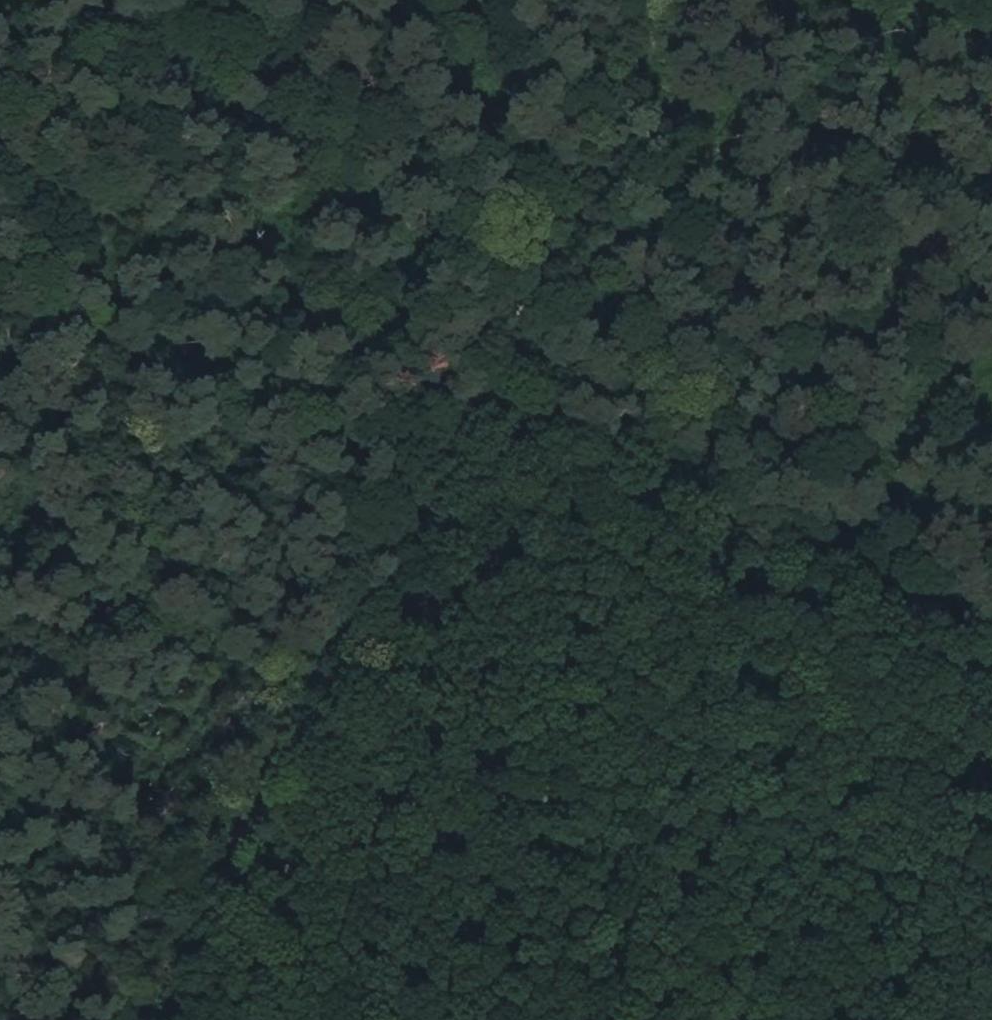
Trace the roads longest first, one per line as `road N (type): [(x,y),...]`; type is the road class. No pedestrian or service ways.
road 1 (track): [(117,1019),(636,0)]

